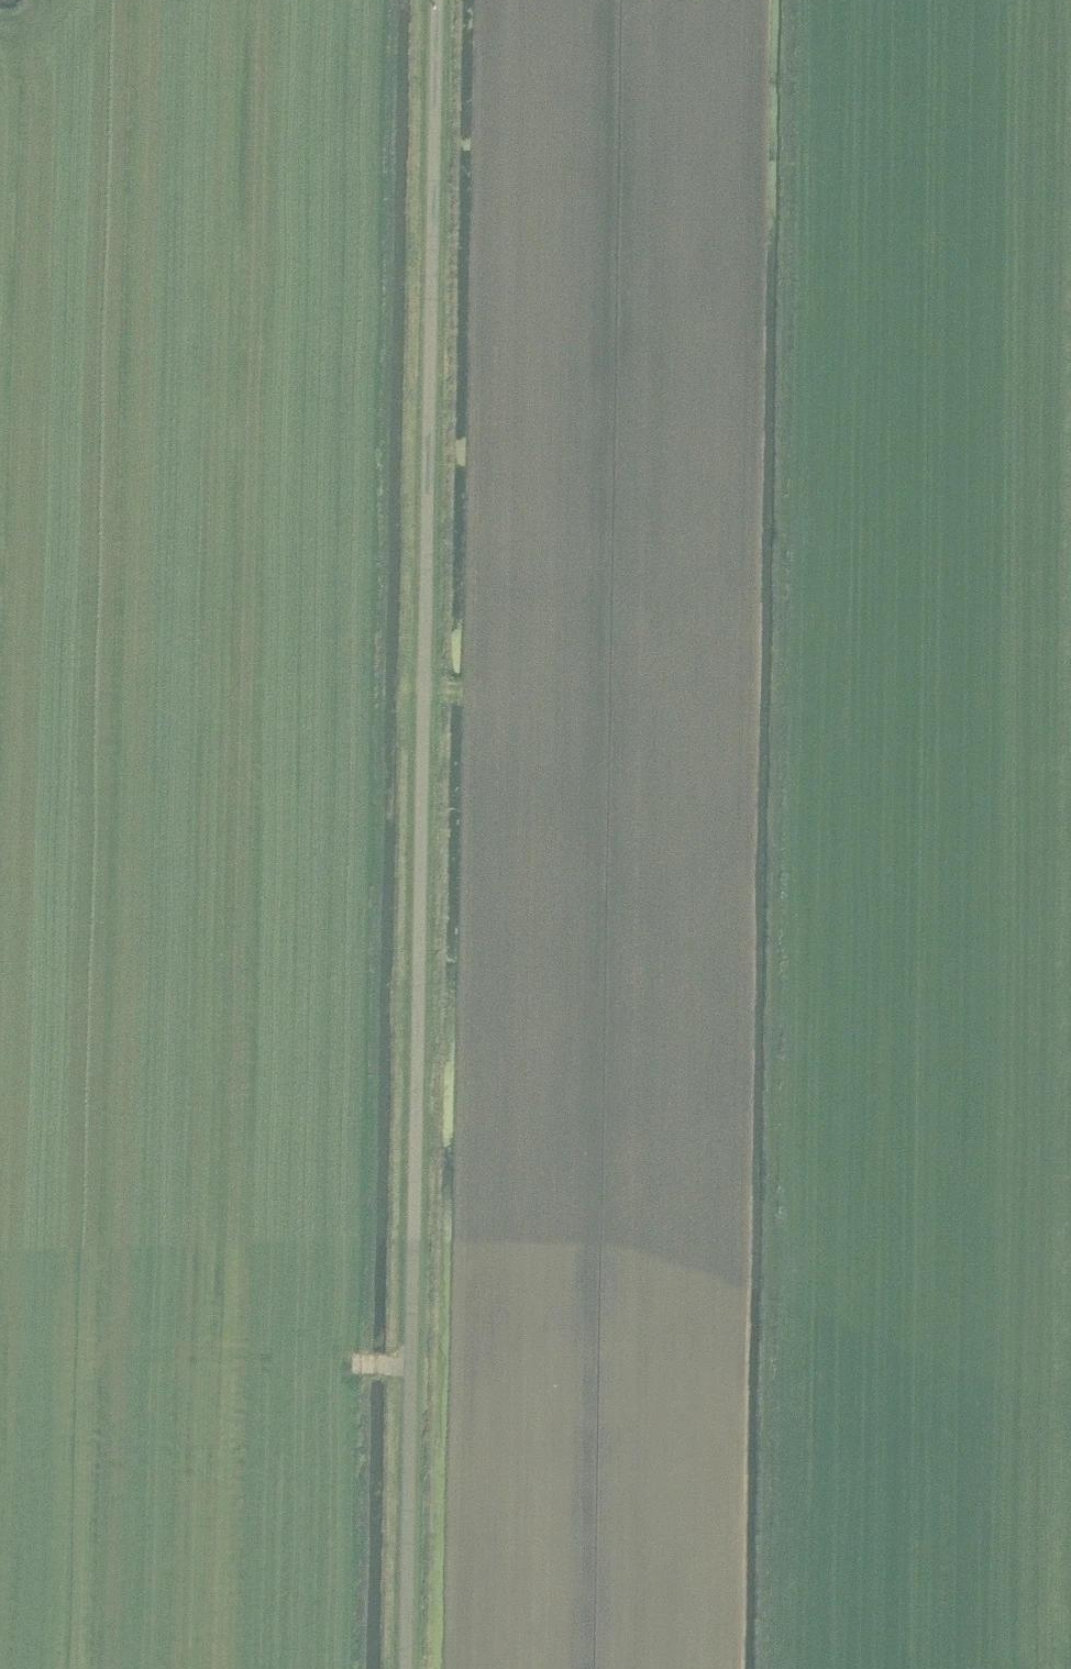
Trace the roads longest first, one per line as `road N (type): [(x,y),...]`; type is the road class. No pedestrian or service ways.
road 1 (unclassified): [(407,1668),(440,0)]

